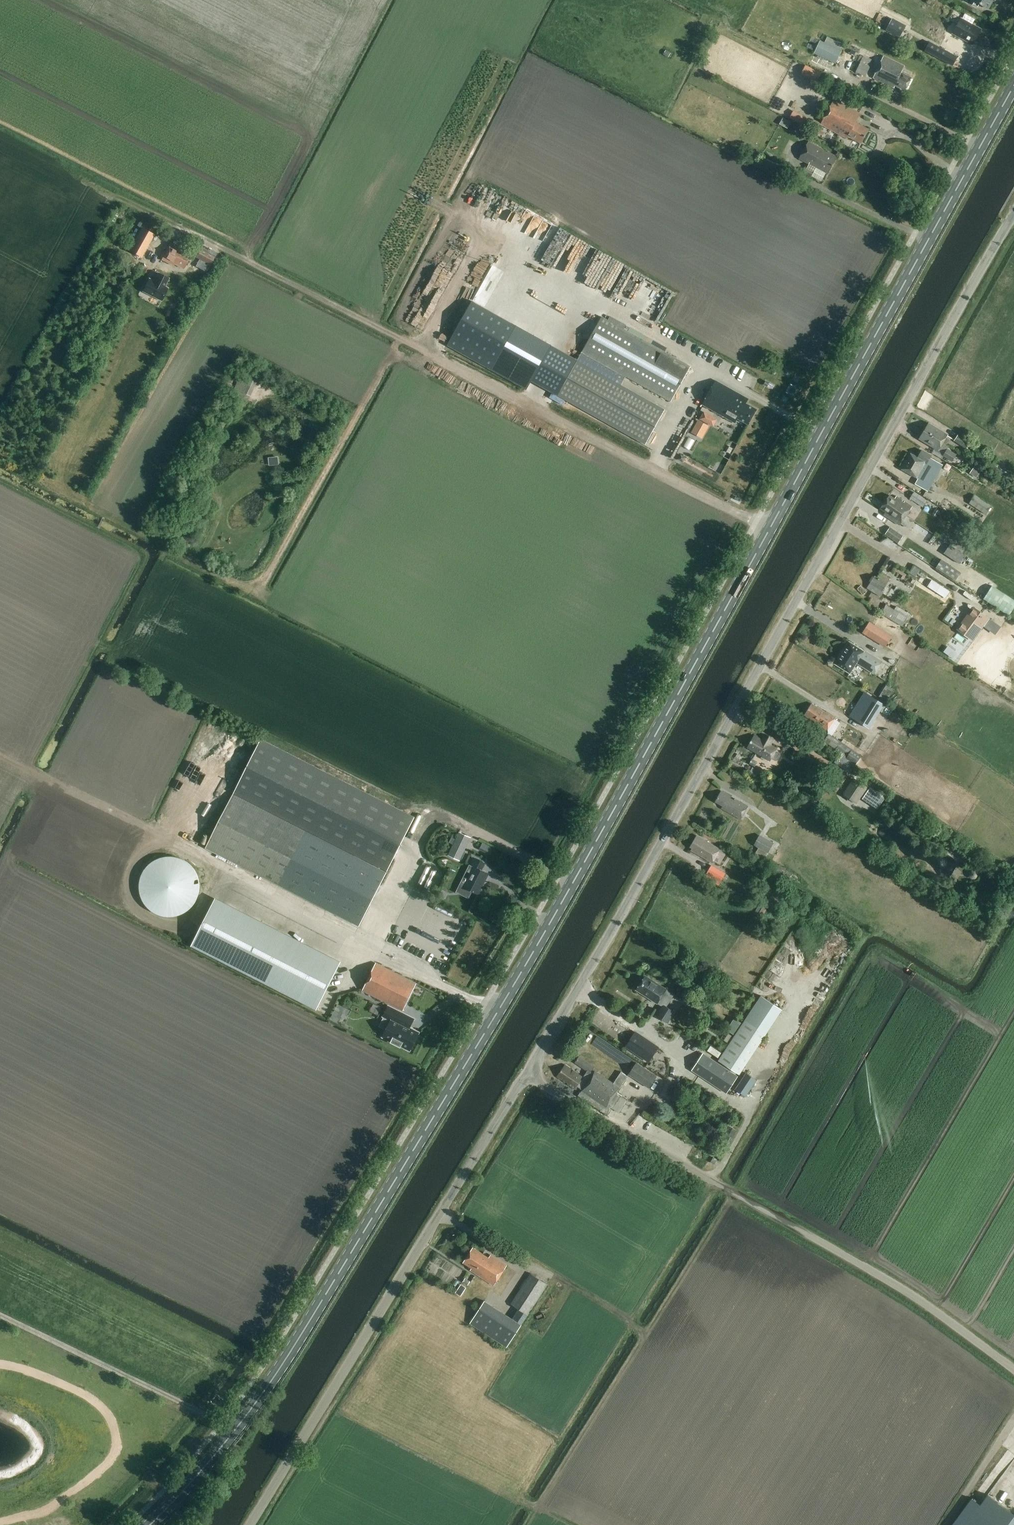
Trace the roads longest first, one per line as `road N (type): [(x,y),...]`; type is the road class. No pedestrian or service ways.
road 1 (primary): [(147,1524),(190,1483),(293,1349),(510,991),(1013,88)]
road 2 (unclassified): [(525,1074),(1013,214)]
road 3 (unclassified): [(1013,1369),(914,1295),(525,1074)]
road 4 (unclassified): [(249,1524),(525,1074)]
road 5 (track): [(207,1414),(0,1315)]

